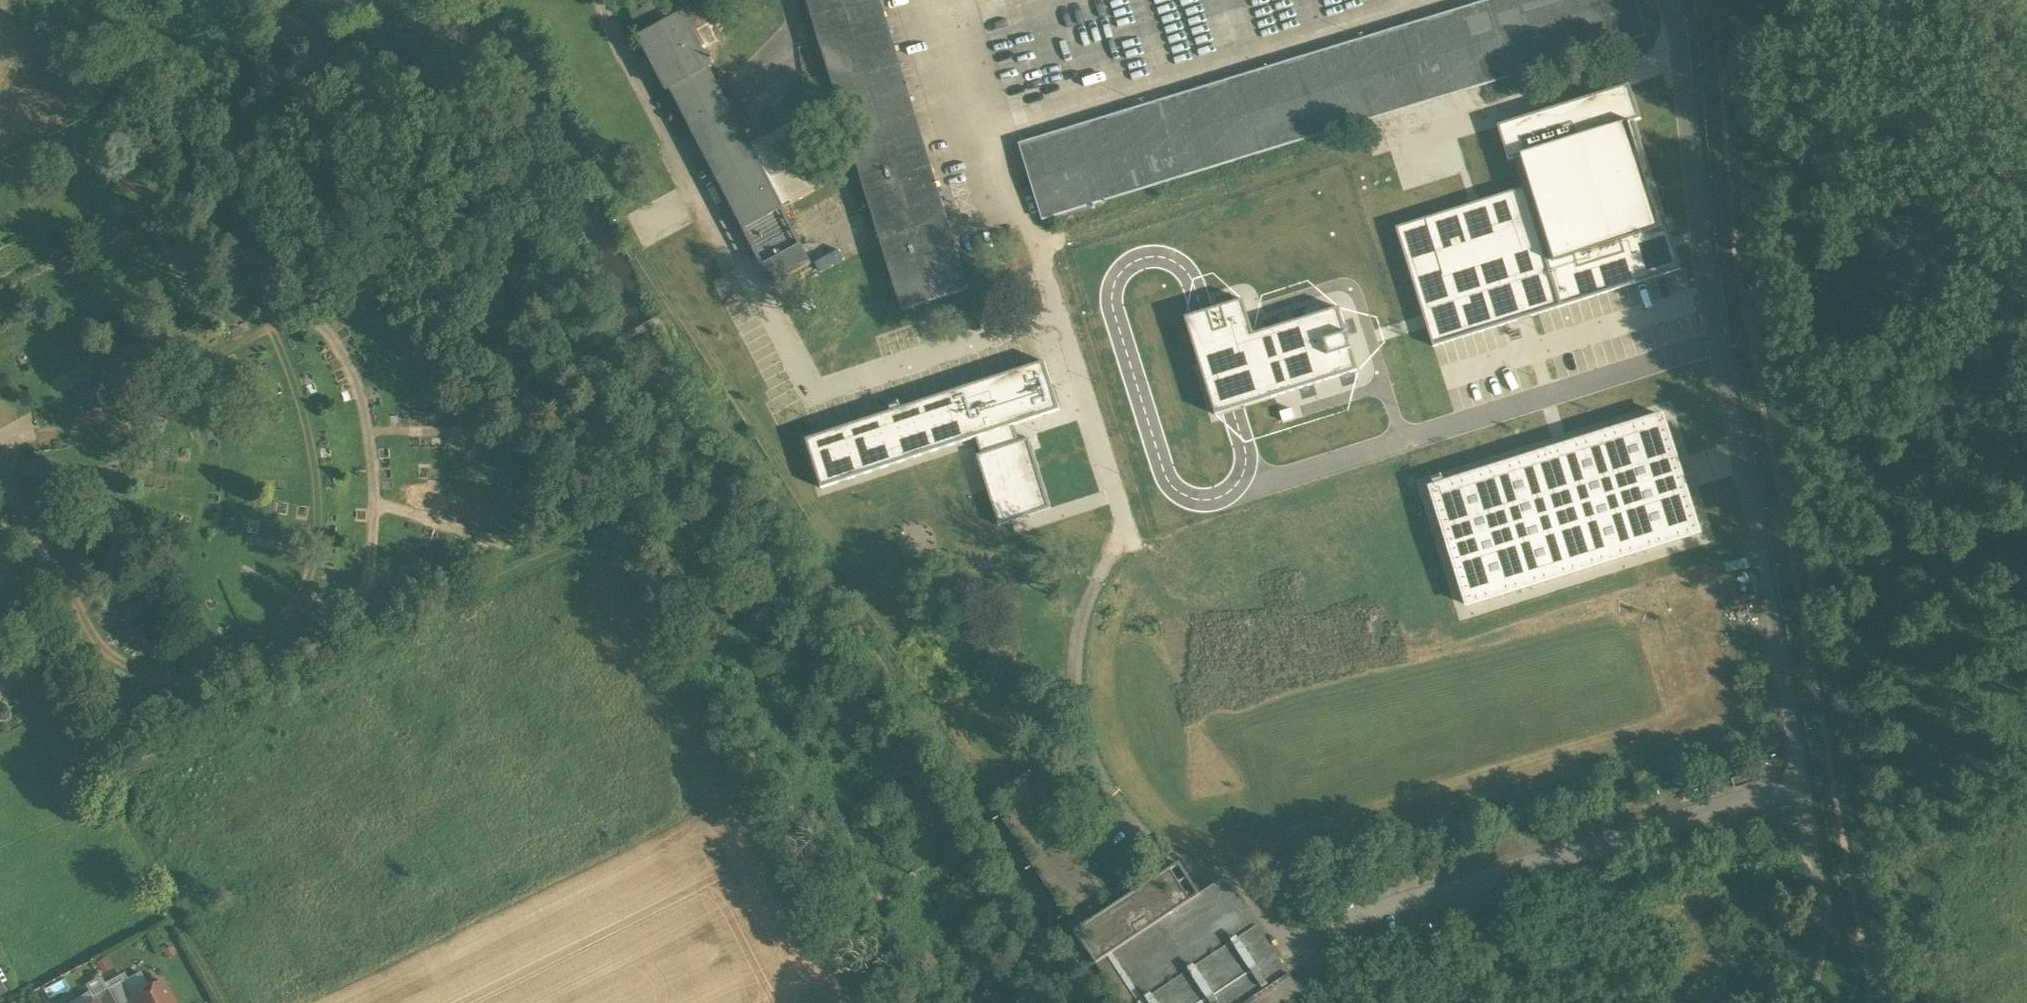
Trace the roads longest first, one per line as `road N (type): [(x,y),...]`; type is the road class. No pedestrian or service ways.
road 1 (track): [(102,780),(581,533)]
road 2 (track): [(229,1002),(2,603)]

